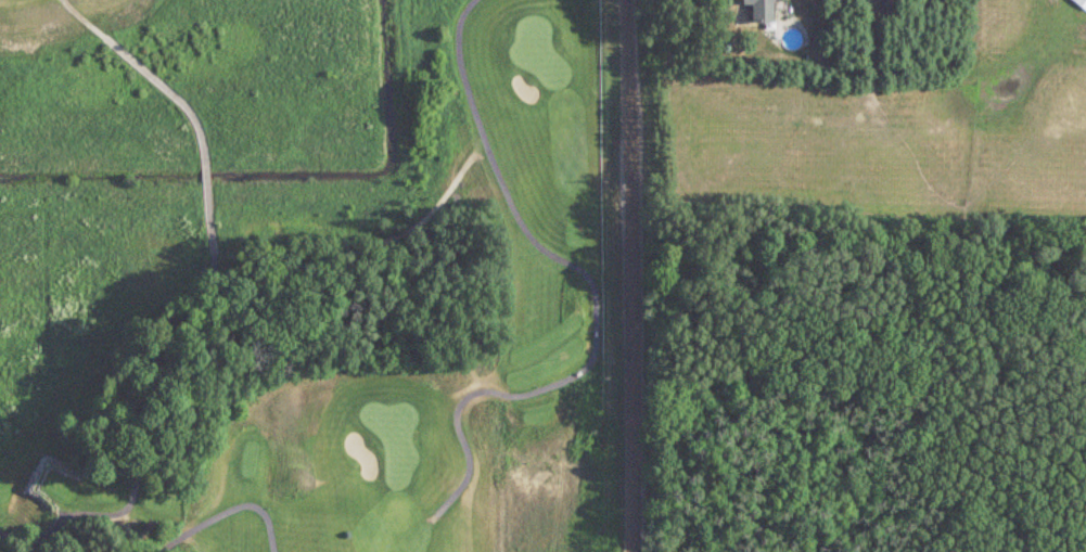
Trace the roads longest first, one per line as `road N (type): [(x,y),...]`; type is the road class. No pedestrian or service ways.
road 1 (residential): [(633,551),(628,0)]

